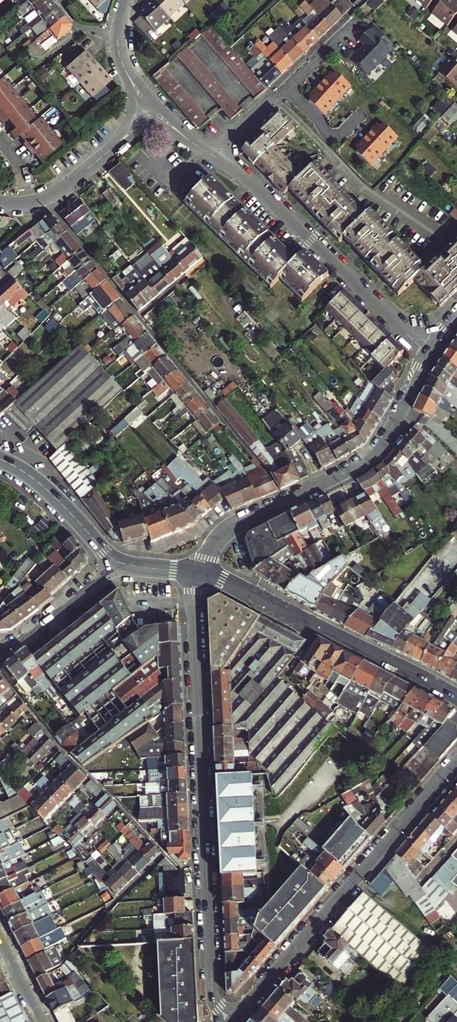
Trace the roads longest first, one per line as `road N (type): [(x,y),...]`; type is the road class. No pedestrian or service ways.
road 1 (residential): [(231,1021),(212,996),(198,574)]
road 2 (residential): [(231,1021),(456,761)]
road 3 (residential): [(427,354),(375,454),(229,529),(198,574)]
road 4 (residential): [(208,152),(244,175),(427,354)]
road 5 (tertiary): [(198,574),(230,582),(456,697)]
road 6 (tertiary): [(0,458),(41,485),(121,563)]
road 7 (residential): [(121,563),(0,649)]
road 8 (residential): [(154,110),(46,199)]
road 9 (residential): [(127,0),(120,54),(154,110)]

